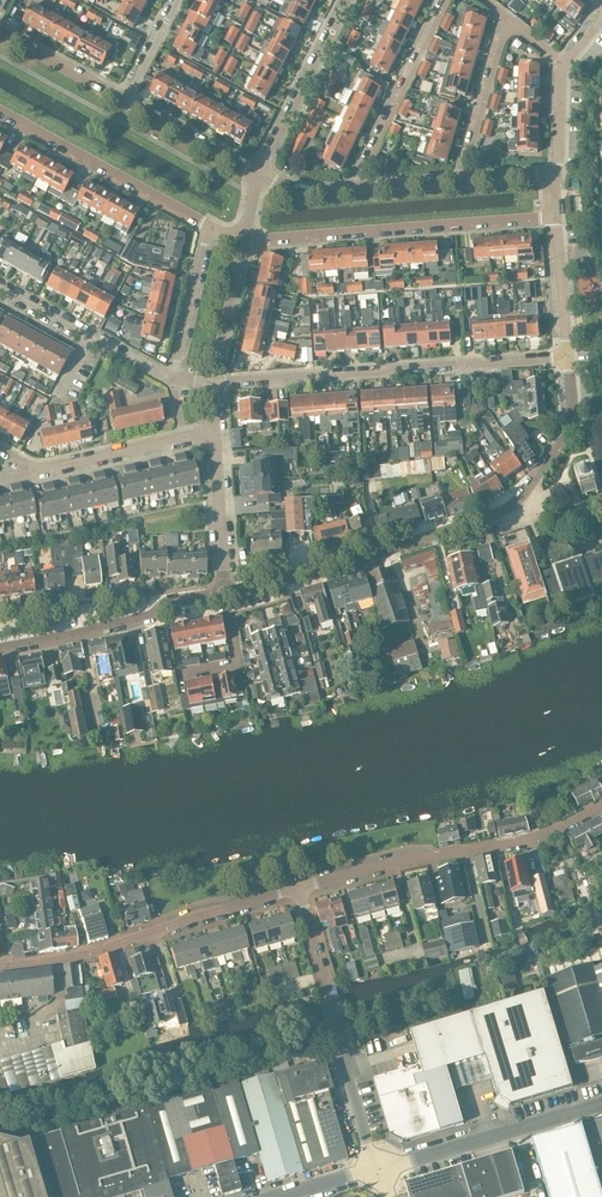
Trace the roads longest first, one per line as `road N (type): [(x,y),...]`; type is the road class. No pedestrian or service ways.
road 1 (residential): [(225,593),(505,511),(574,426),(567,359)]
road 2 (residential): [(213,381),(567,359)]
road 3 (residential): [(241,240),(558,219)]
road 4 (residential): [(297,889),(537,839),(601,807)]
road 5 (residential): [(0,965),(113,946),(297,889)]
road 6 (residential): [(381,1171),(297,889)]
road 7 (residential): [(0,113),(207,225)]
road 8 (residential): [(0,649),(225,593)]
road 9 (unclassified): [(381,1171),(601,1106)]
road 10 (residential): [(448,0),(357,187)]
road 11 (residential): [(0,286),(172,381)]
road 12 (residential): [(259,174),(349,0)]
road 13 (residential): [(0,448),(39,469),(184,438)]
road 14 (residential): [(508,18),(463,179)]
road 15 (residential): [(225,593),(214,430)]
road 16 (residential): [(207,225),(172,381)]
road 17 (residential): [(259,174),(126,101)]
road 18 (residential): [(213,381),(241,240)]
road 19 (residential): [(126,101),(0,34)]
road 20 (residential): [(567,359),(558,219)]

